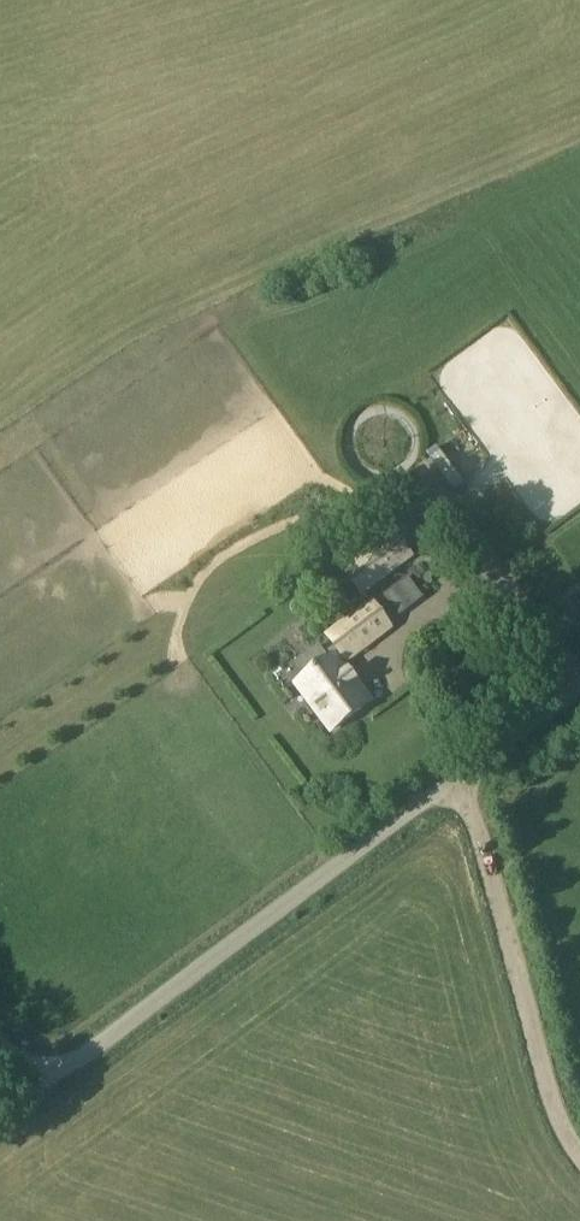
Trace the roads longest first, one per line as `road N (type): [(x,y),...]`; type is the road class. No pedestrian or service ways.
road 1 (unclassified): [(462,779),(35,1081),(0,1043)]
road 2 (track): [(579,1155),(551,1111),(462,779)]
road 3 (unclassified): [(462,779),(579,688)]

